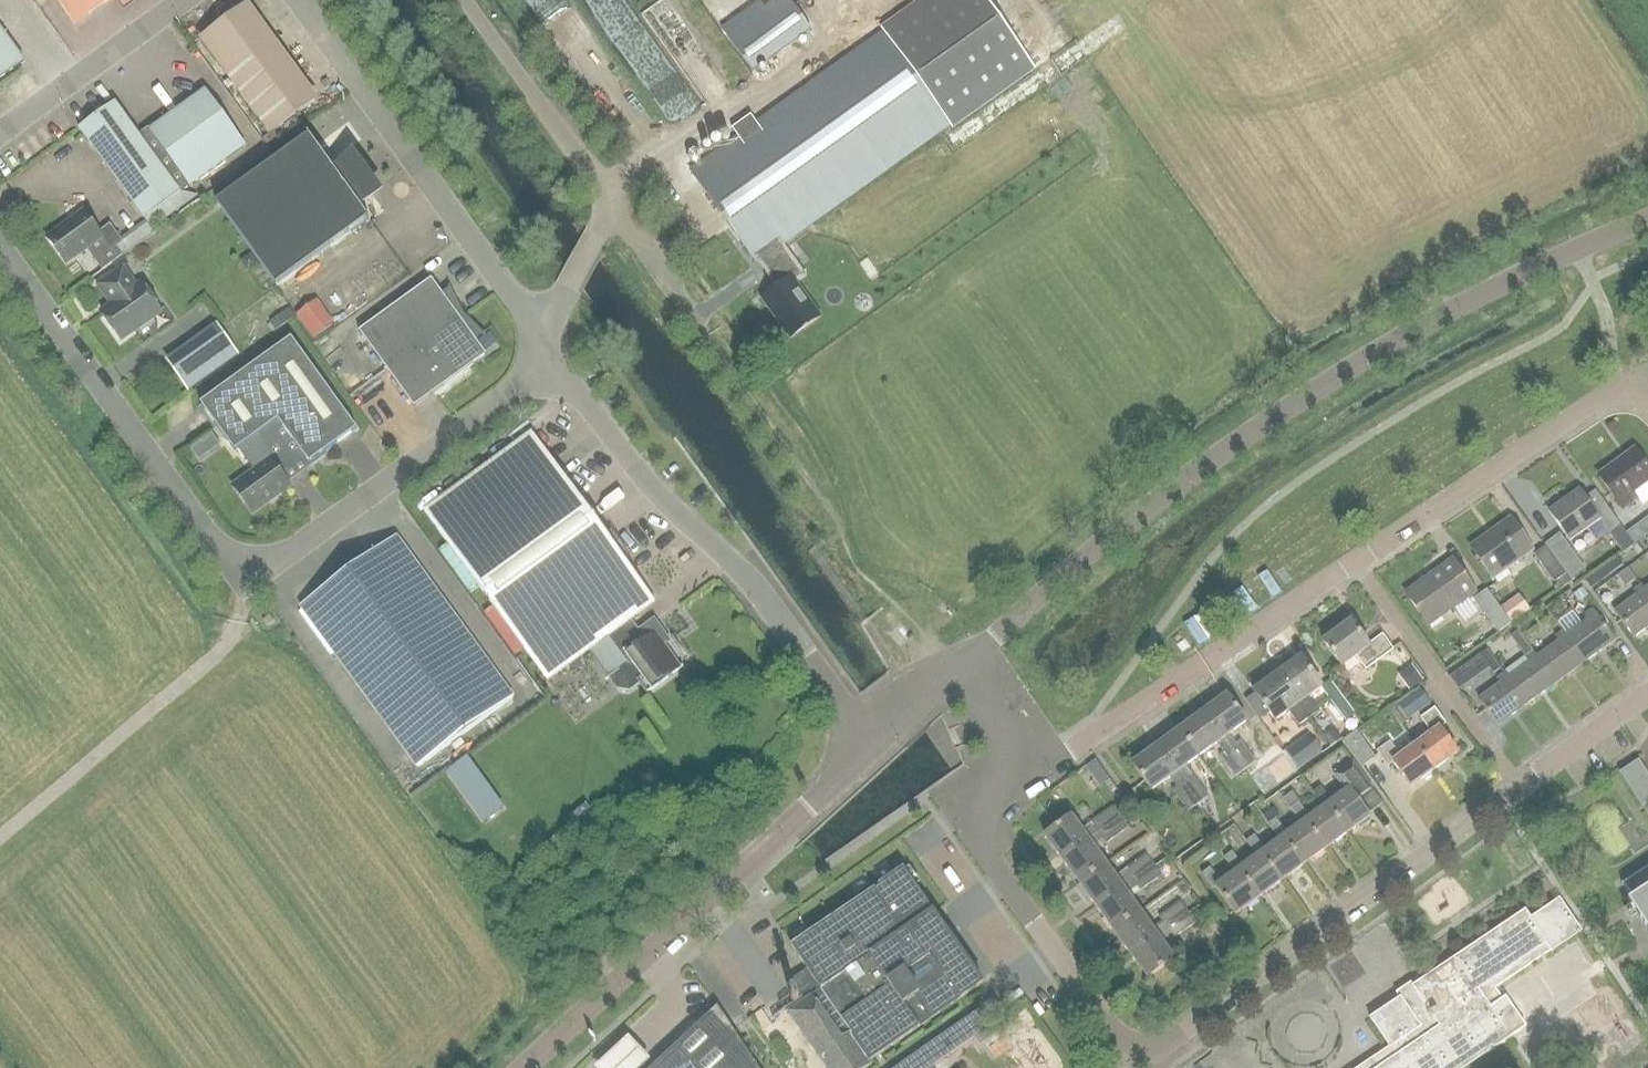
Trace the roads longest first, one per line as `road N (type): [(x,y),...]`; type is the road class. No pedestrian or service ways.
road 1 (tertiary): [(952,674),(1142,510),(1285,409),(1473,299),(1647,218)]
road 2 (residential): [(1025,779),(1622,384),(1647,408)]
road 3 (unclassified): [(0,244),(229,552),(264,560),(291,551),(521,387)]
road 4 (residential): [(1140,1064),(1647,690)]
road 5 (unclassified): [(870,750),(758,589),(653,485),(546,338)]
road 6 (tertiary): [(529,1067),(870,750)]
road 7 (unclassified): [(546,338),(301,0)]
road 8 (unclassified): [(546,338),(613,207),(463,0)]
road 9 (residential): [(1140,1064),(991,861),(989,812),(1025,779)]
road 10 (unclassified): [(182,0),(0,129)]
road 11 (residential): [(1025,779),(952,674)]

